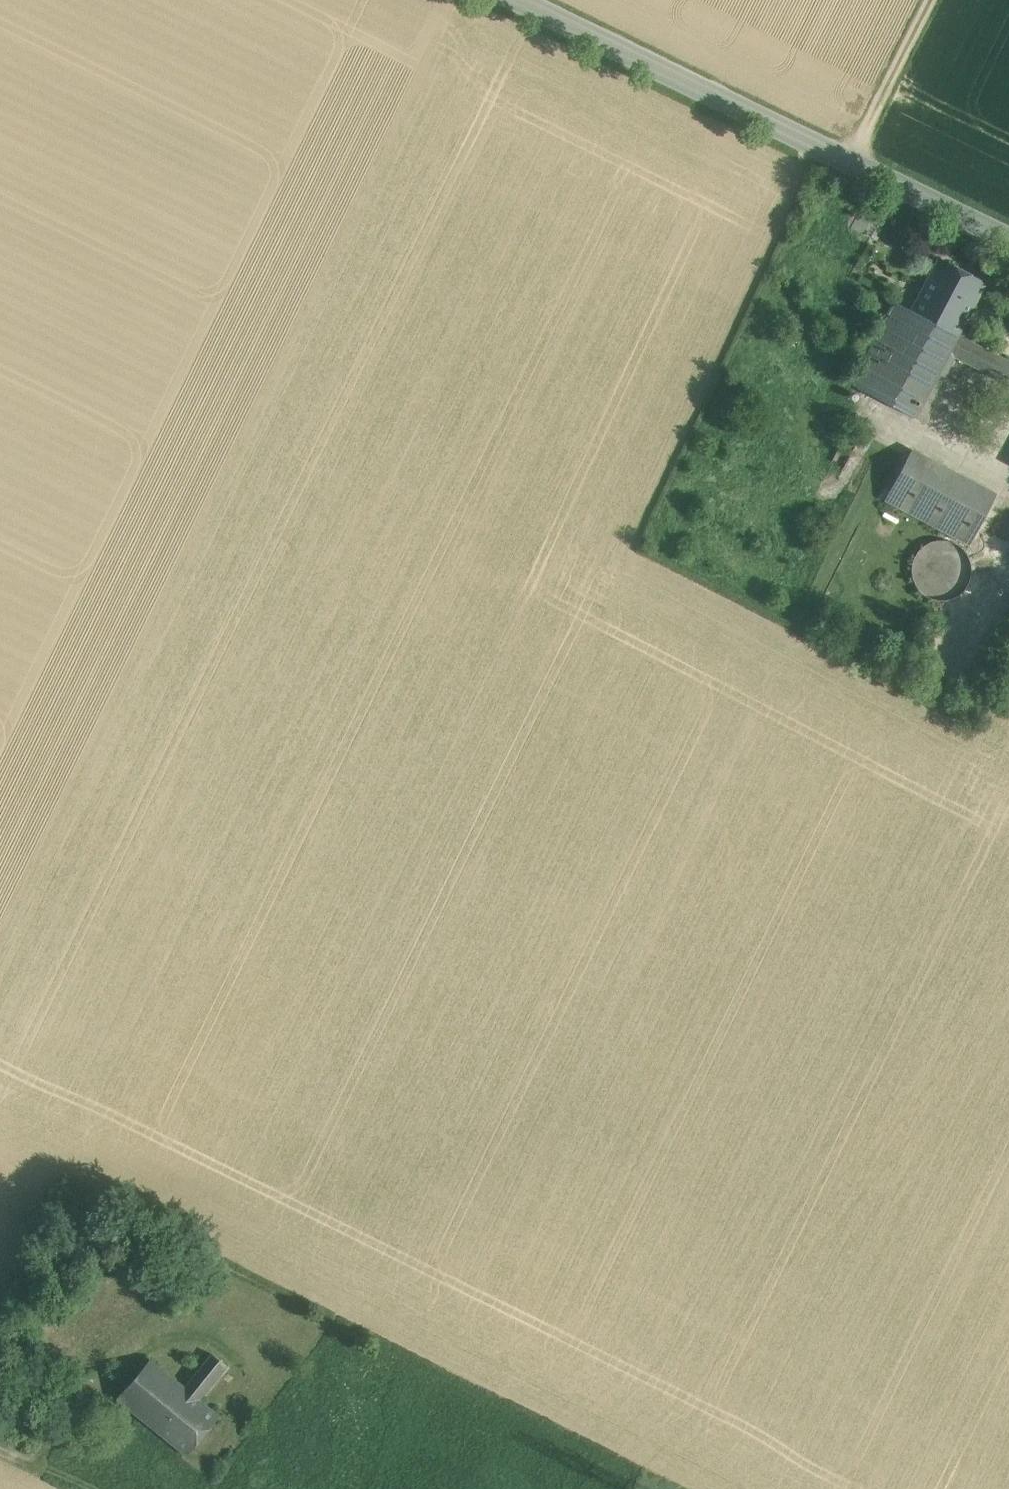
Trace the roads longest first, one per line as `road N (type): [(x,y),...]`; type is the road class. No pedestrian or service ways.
road 1 (tertiary): [(1008,234),(527,0)]
road 2 (track): [(854,158),(931,0)]

